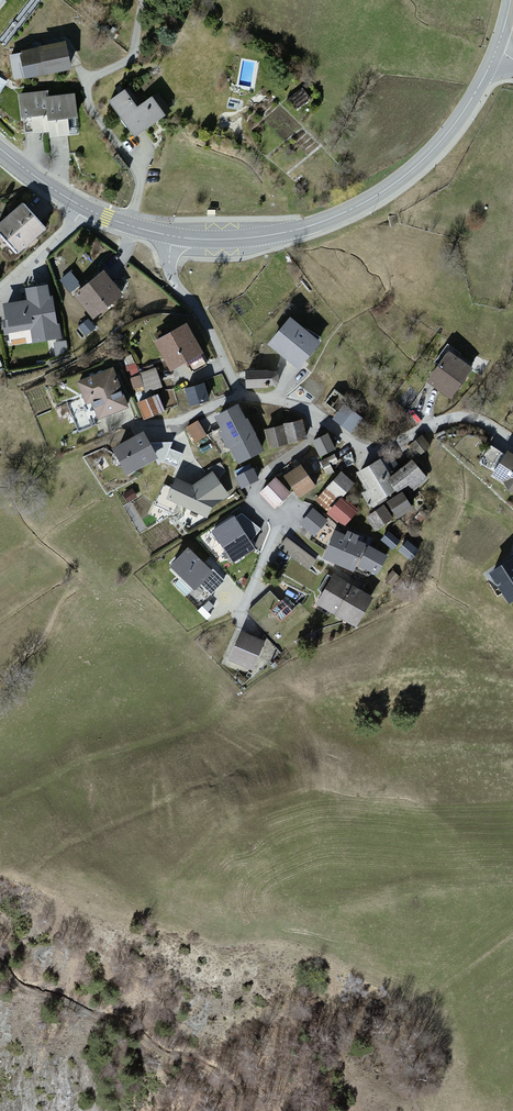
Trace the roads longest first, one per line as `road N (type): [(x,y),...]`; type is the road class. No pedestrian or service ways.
road 1 (residential): [(512,441),(459,417),(367,448),(299,405),(235,393),(163,235)]
road 2 (tertiary): [(163,235),(221,240),(287,233),(361,205),(437,150),(501,57)]
road 3 (residential): [(86,209),(0,295)]

